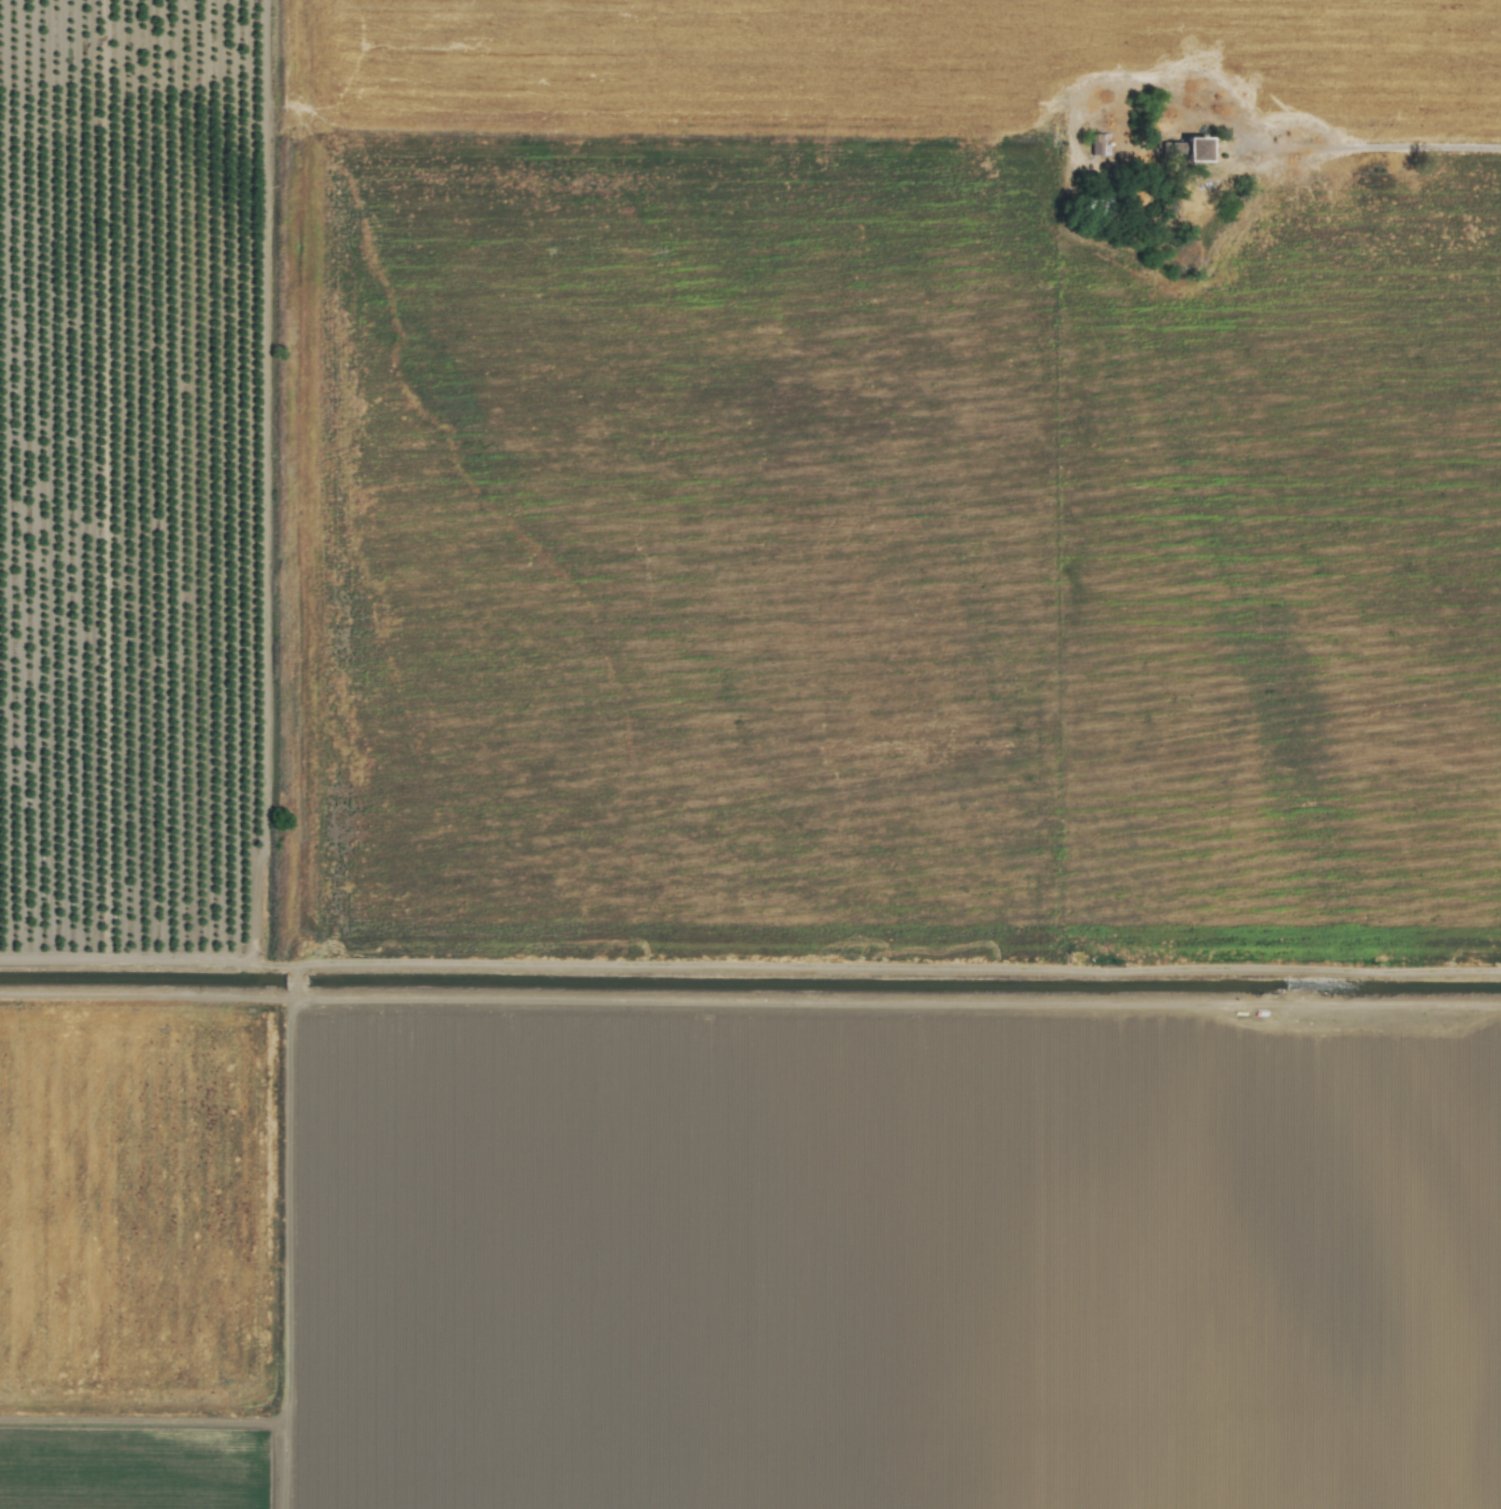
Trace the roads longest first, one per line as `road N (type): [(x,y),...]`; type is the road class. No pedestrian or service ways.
road 1 (residential): [(1500,152),(1252,151)]

